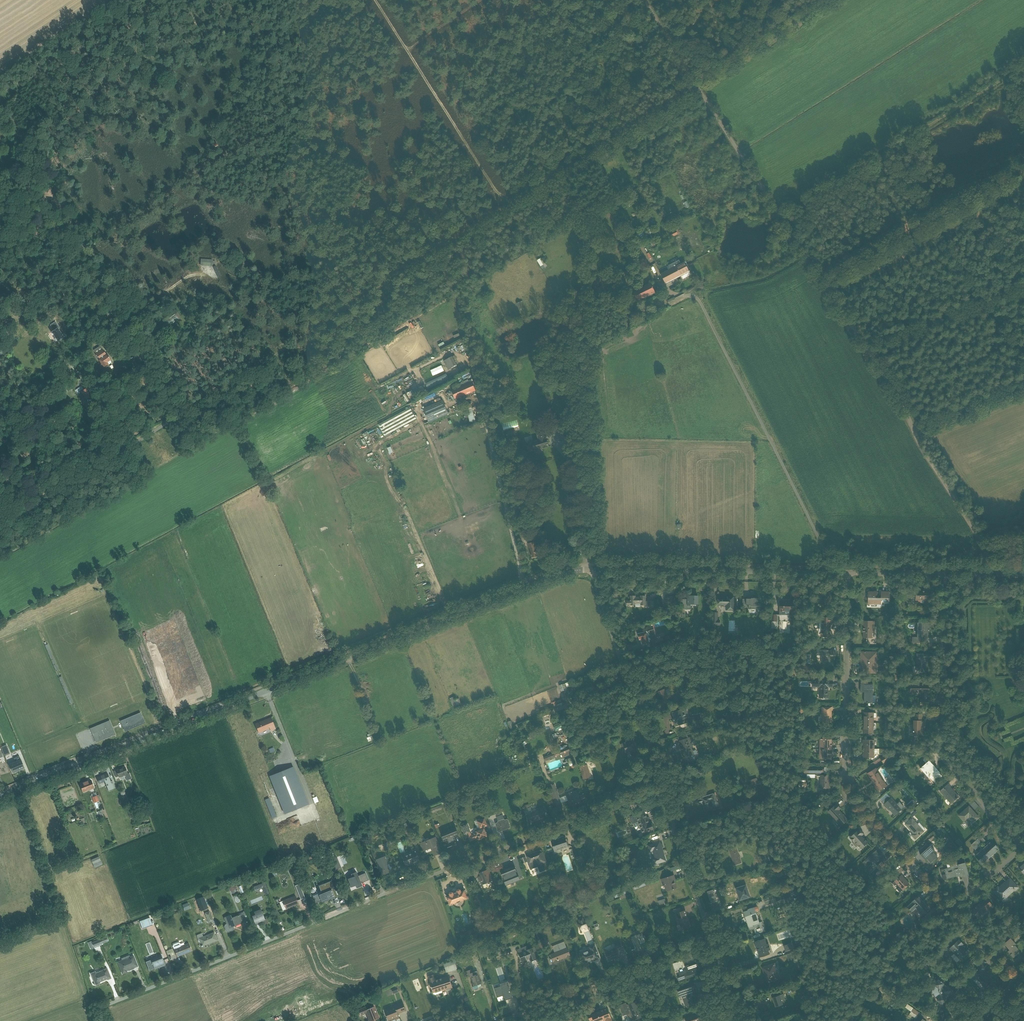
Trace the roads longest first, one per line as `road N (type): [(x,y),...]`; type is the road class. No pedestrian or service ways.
road 1 (track): [(992,574),(905,413),(641,0)]
road 2 (tertiary): [(592,570),(534,583),(0,800)]
road 3 (track): [(377,0),(496,190),(517,201),(834,0)]
road 4 (residential): [(103,1020),(109,1004),(659,784)]
road 5 (track): [(187,410),(517,201)]
road 6 (residential): [(951,910),(844,791),(846,574)]
road 7 (track): [(833,573),(695,295),(667,293),(651,265)]
road 8 (residential): [(941,575),(940,755),(1023,844)]
road 9 (tertiary): [(846,574),(592,570)]
road 10 (residential): [(592,570),(659,784)]
road 11 (track): [(523,587),(473,370)]
road 12 (unclassified): [(0,528),(187,410)]
road 13 (residential): [(524,1012),(709,937)]
road 14 (residential): [(659,784),(709,937)]

